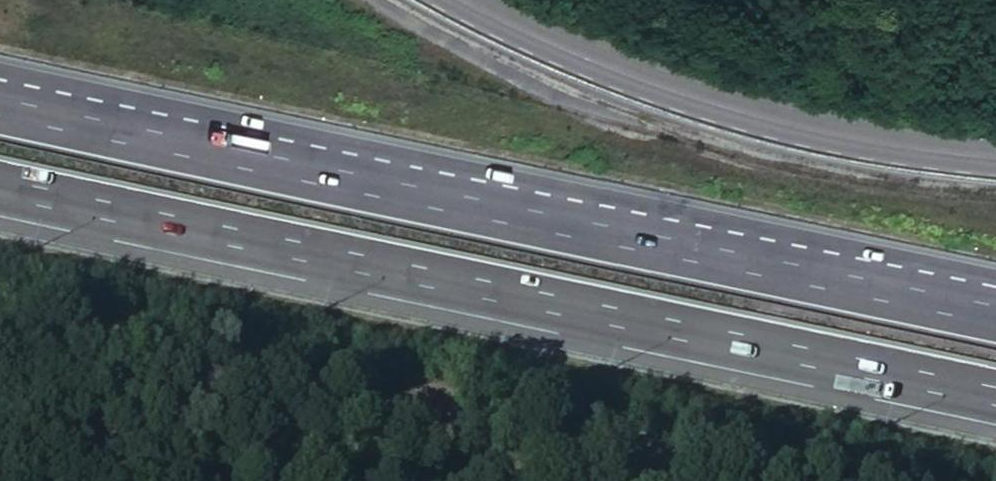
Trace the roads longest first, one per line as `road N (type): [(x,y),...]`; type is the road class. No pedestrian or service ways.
road 1 (motorway): [(995,321),(0,106)]
road 2 (motorway): [(0,185),(995,398)]
road 3 (secondary): [(995,149),(769,109),(634,67),(471,0)]

